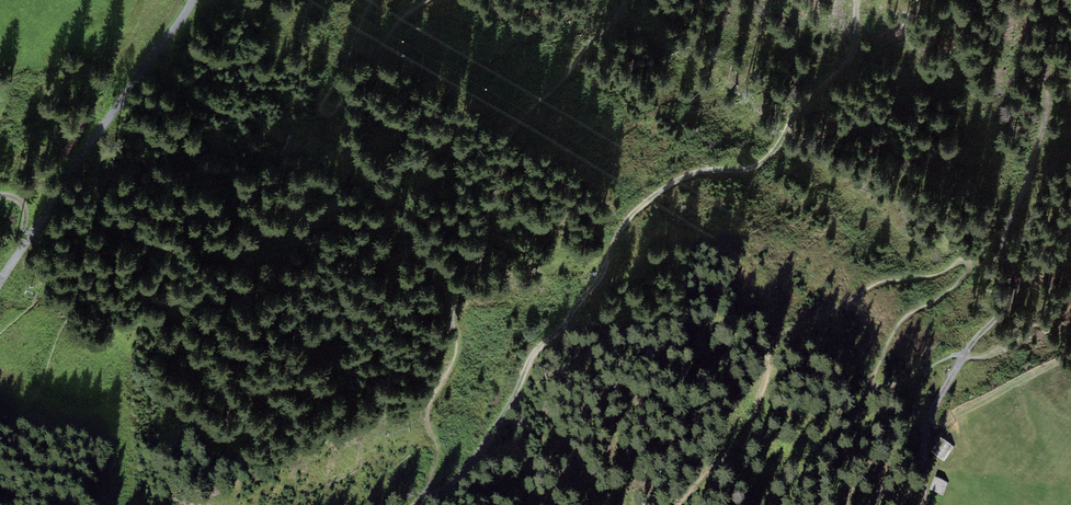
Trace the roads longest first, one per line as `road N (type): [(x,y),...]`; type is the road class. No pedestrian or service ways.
road 1 (track): [(855,0),(854,50),(798,104),(767,159),(698,176),(634,212),(568,327),(539,345),(507,411),(457,479),(415,504)]
road 2 (track): [(926,504),(925,444),(936,403),(964,354),(1018,291),(1004,242),(1049,106),(1046,24),(1057,7),(1070,4)]
road 3 (track): [(193,0),(0,283)]

